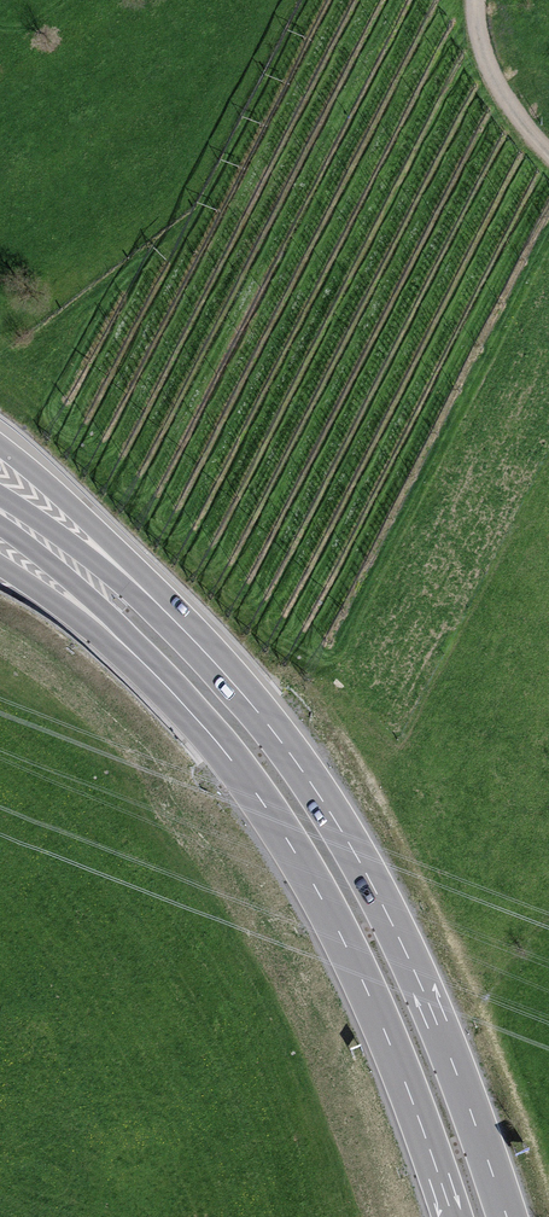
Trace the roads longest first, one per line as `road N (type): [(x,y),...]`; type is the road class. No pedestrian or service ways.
road 1 (secondary): [(505,1216),(472,1113),(395,929),(351,846),(270,727)]
road 2 (secondary): [(232,758),(305,865),(347,946),(451,1216)]
road 3 (secondary): [(270,727),(201,632),(0,446)]
road 4 (secondary): [(270,727),(125,588),(0,498)]
road 5 (secondary): [(0,524),(104,608),(232,758)]
road 6 (secondary): [(0,567),(67,612),(232,758)]
road 7 (track): [(548,152),(484,58),(475,0)]

